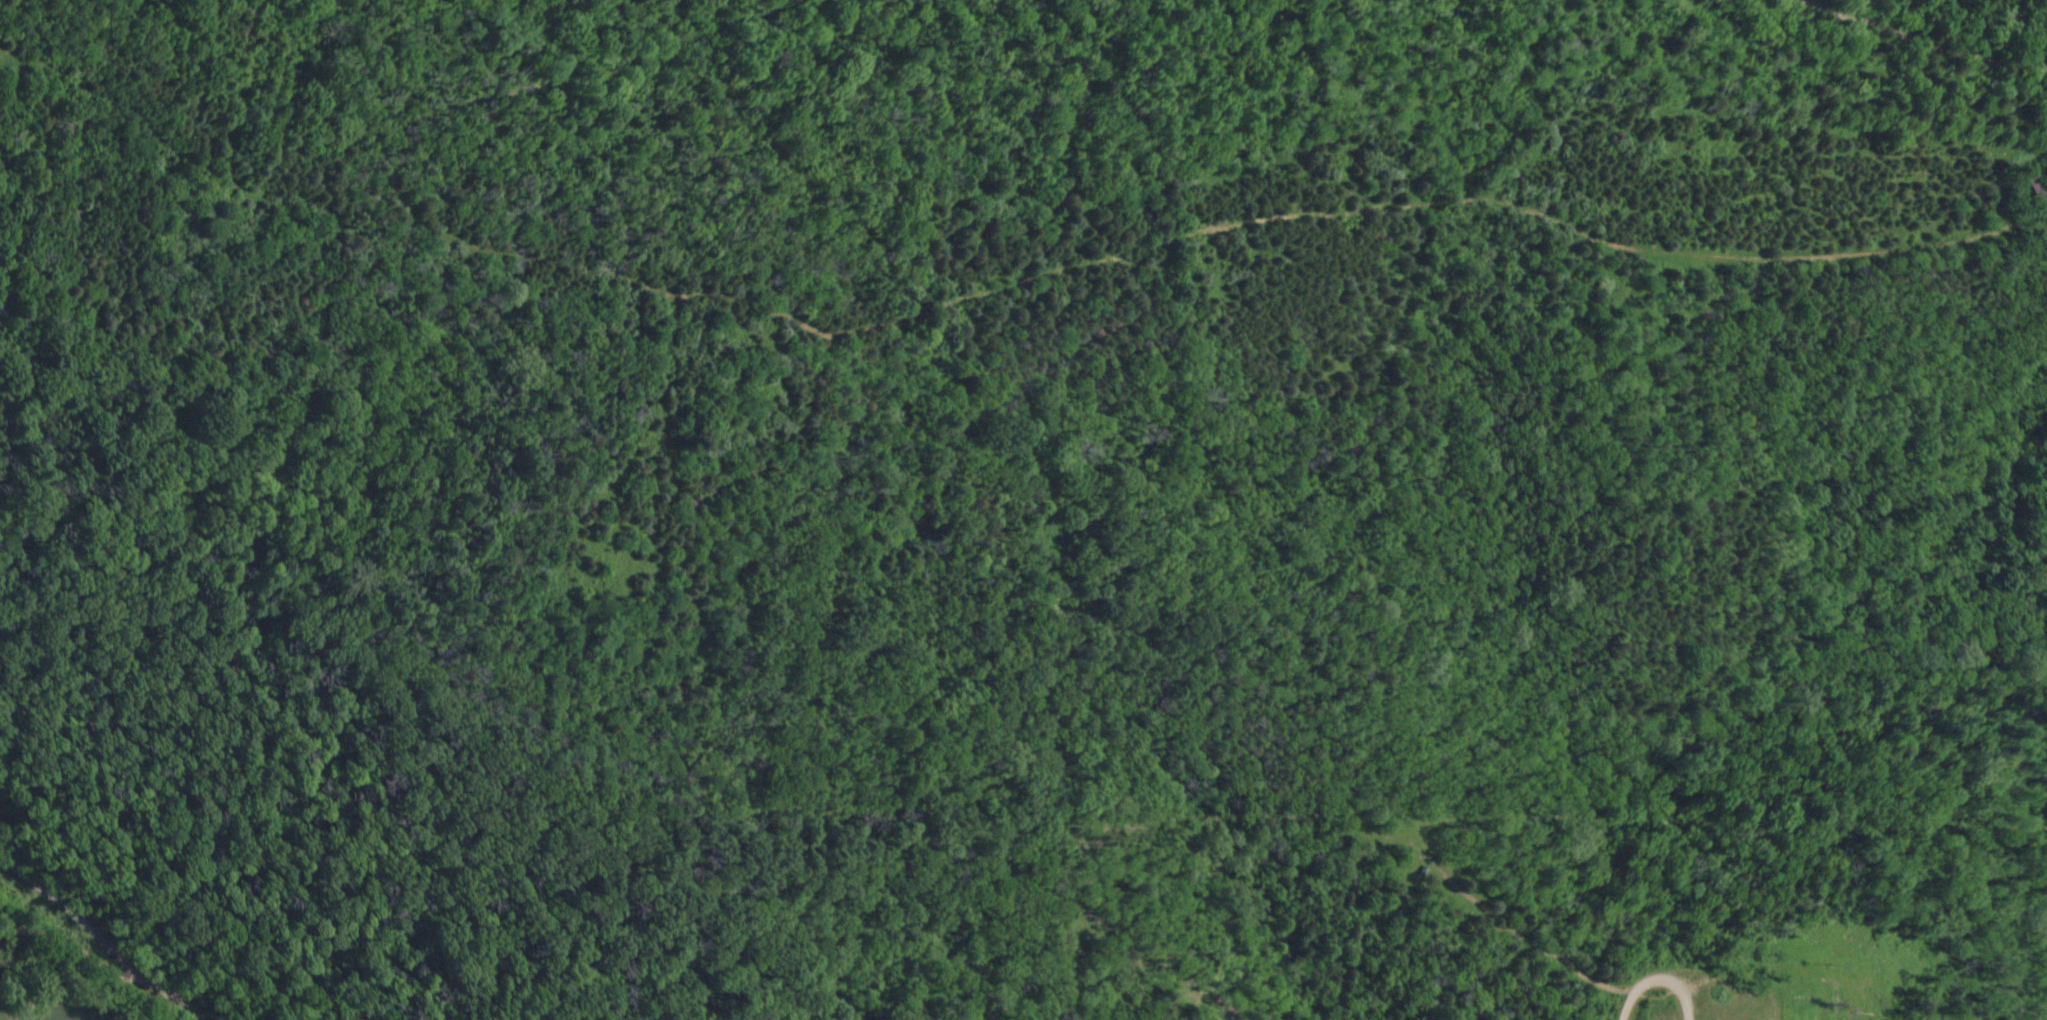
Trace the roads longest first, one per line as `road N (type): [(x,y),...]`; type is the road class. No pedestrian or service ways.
road 1 (residential): [(164,1019),(0,884)]

